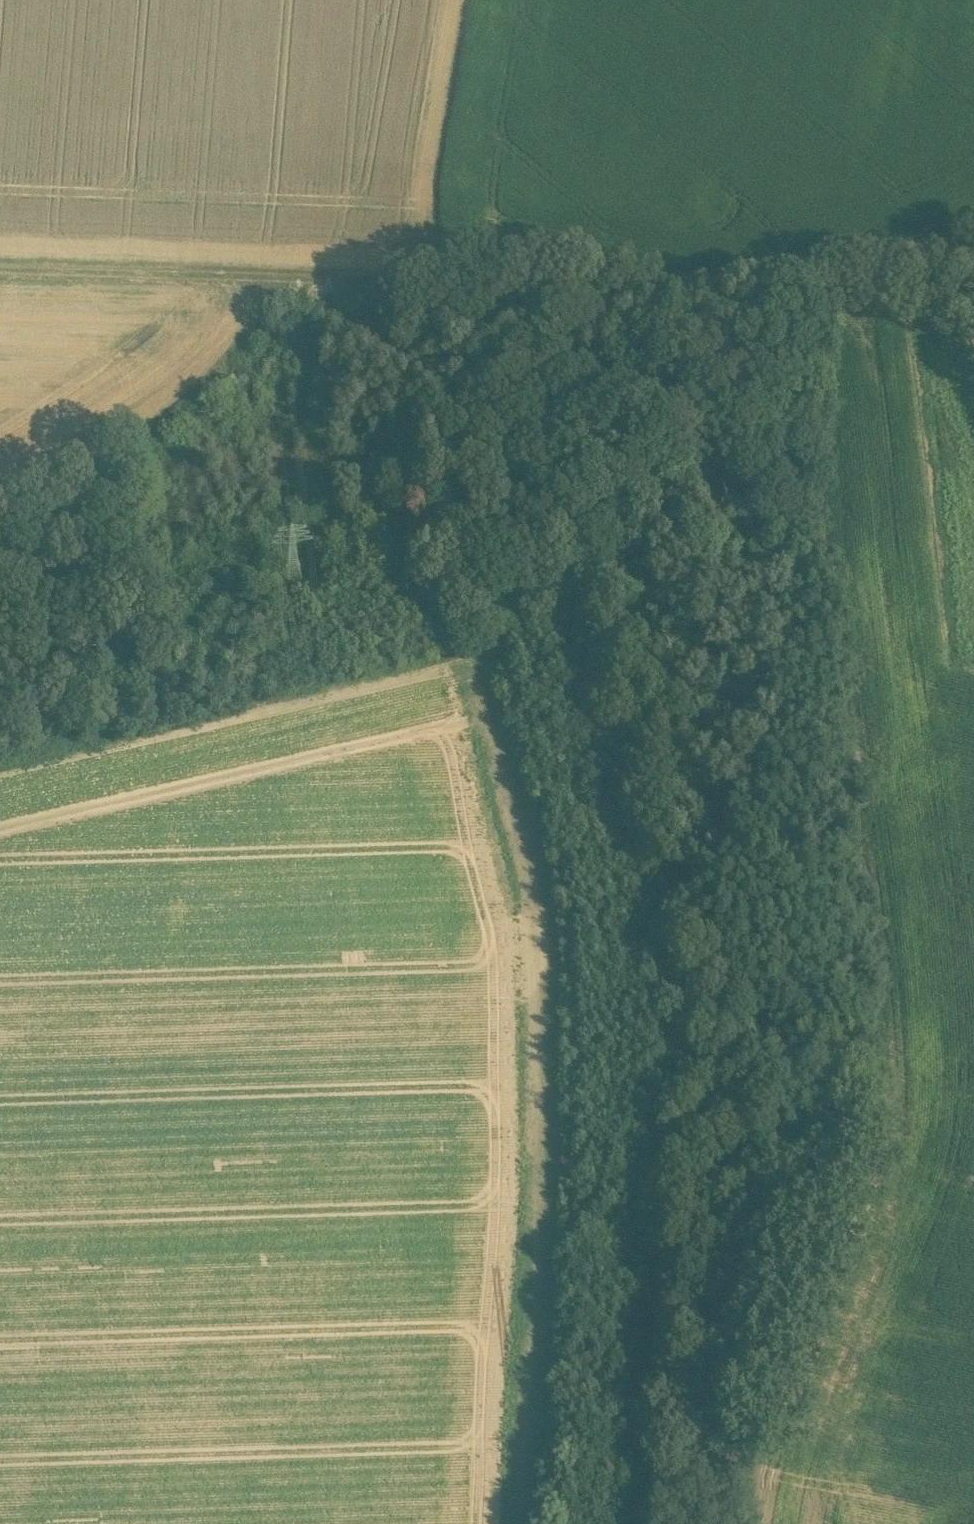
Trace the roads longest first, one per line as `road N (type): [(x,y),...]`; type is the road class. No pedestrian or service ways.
road 1 (track): [(0,270),(671,309),(868,295),(973,320)]

